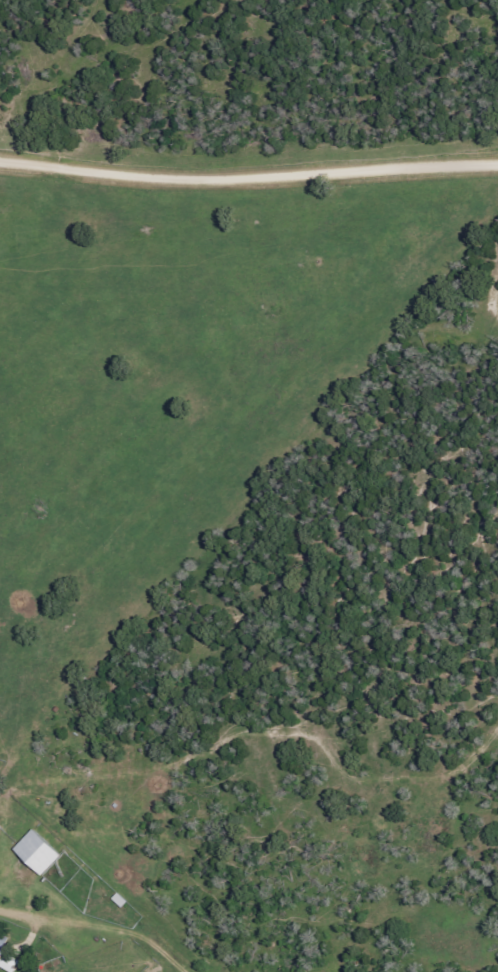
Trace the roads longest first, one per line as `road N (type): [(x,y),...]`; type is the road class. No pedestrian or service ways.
road 1 (residential): [(497,162),(222,176),(0,158)]
road 2 (residential): [(0,907),(130,931),(197,971)]

